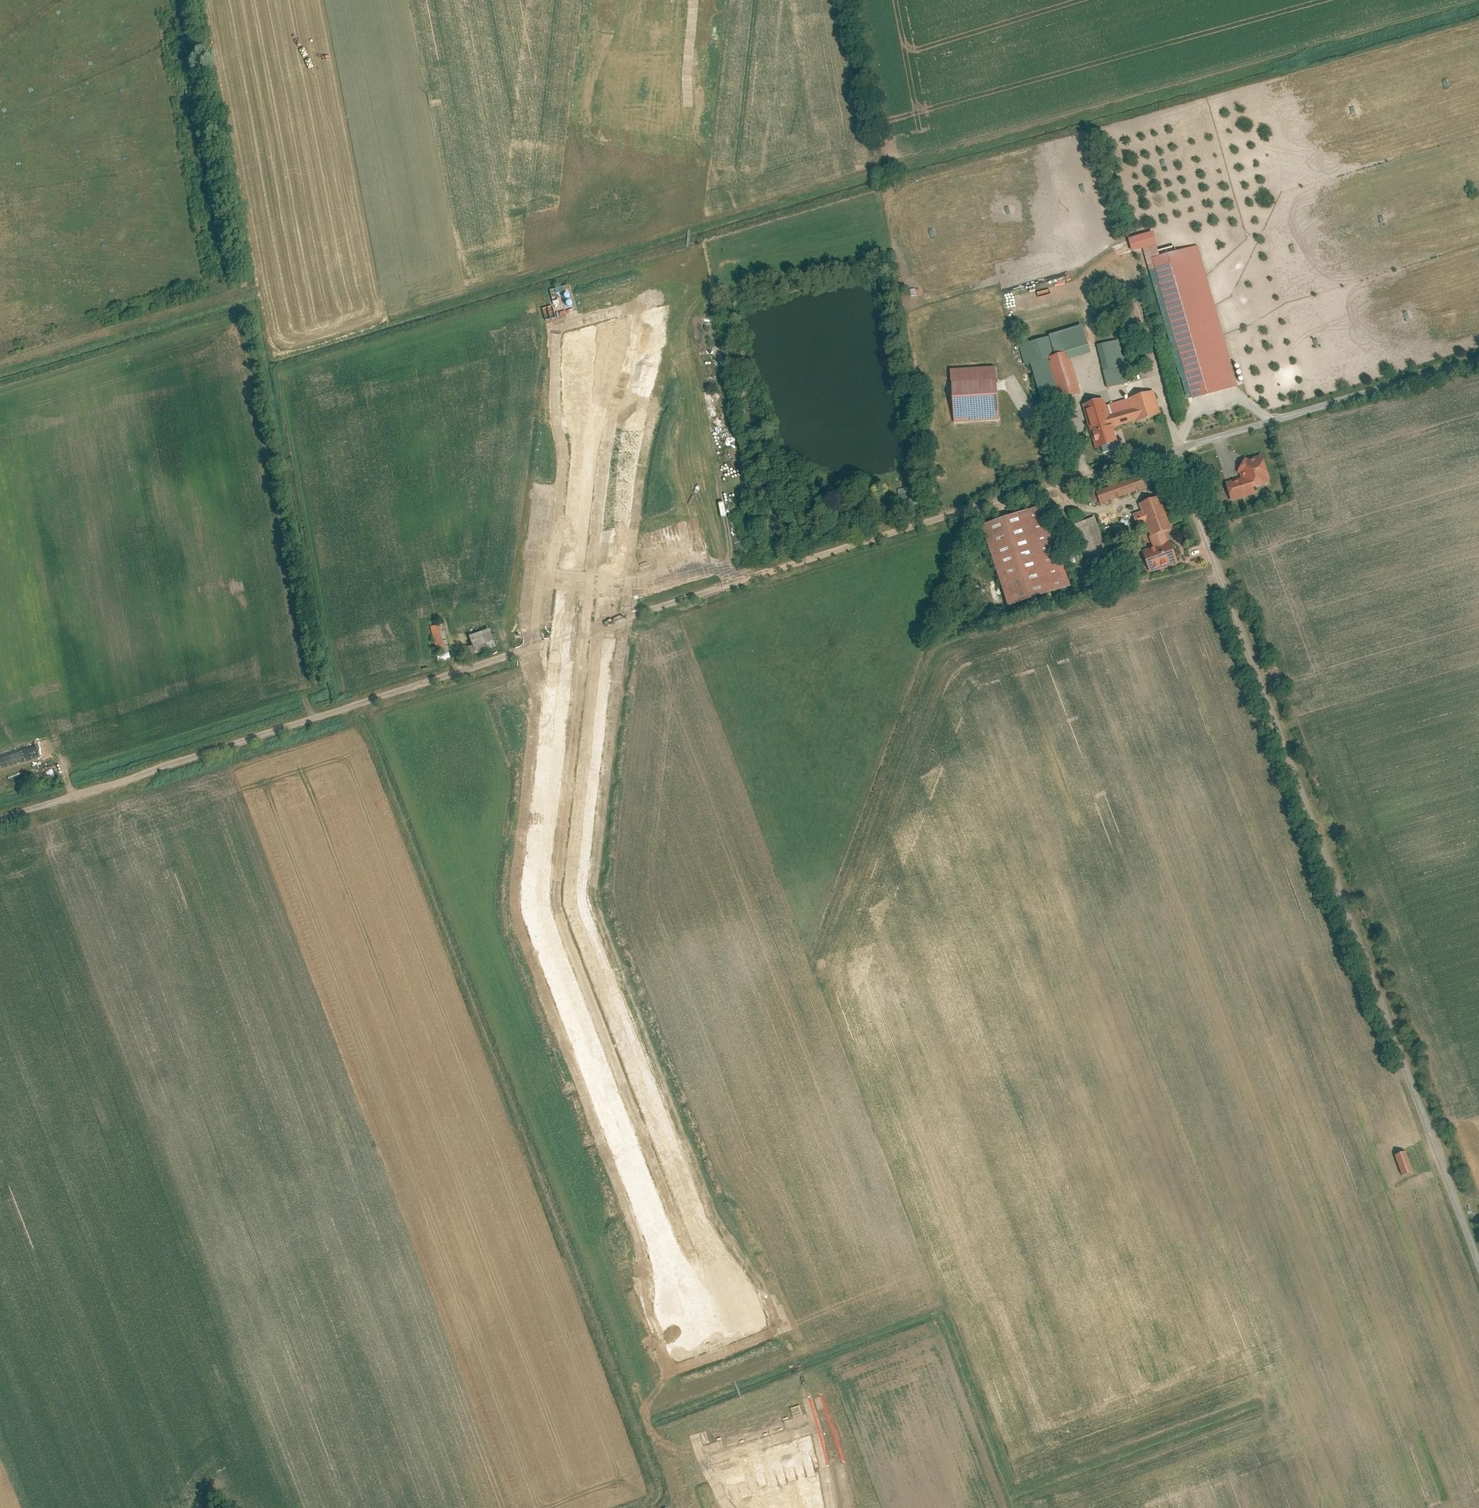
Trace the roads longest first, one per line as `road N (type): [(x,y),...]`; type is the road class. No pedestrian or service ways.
road 1 (unclassified): [(1170,451),(757,569),(0,808)]
road 2 (residential): [(1170,451),(1478,1268)]
road 3 (unclassified): [(1478,356),(1170,451)]

